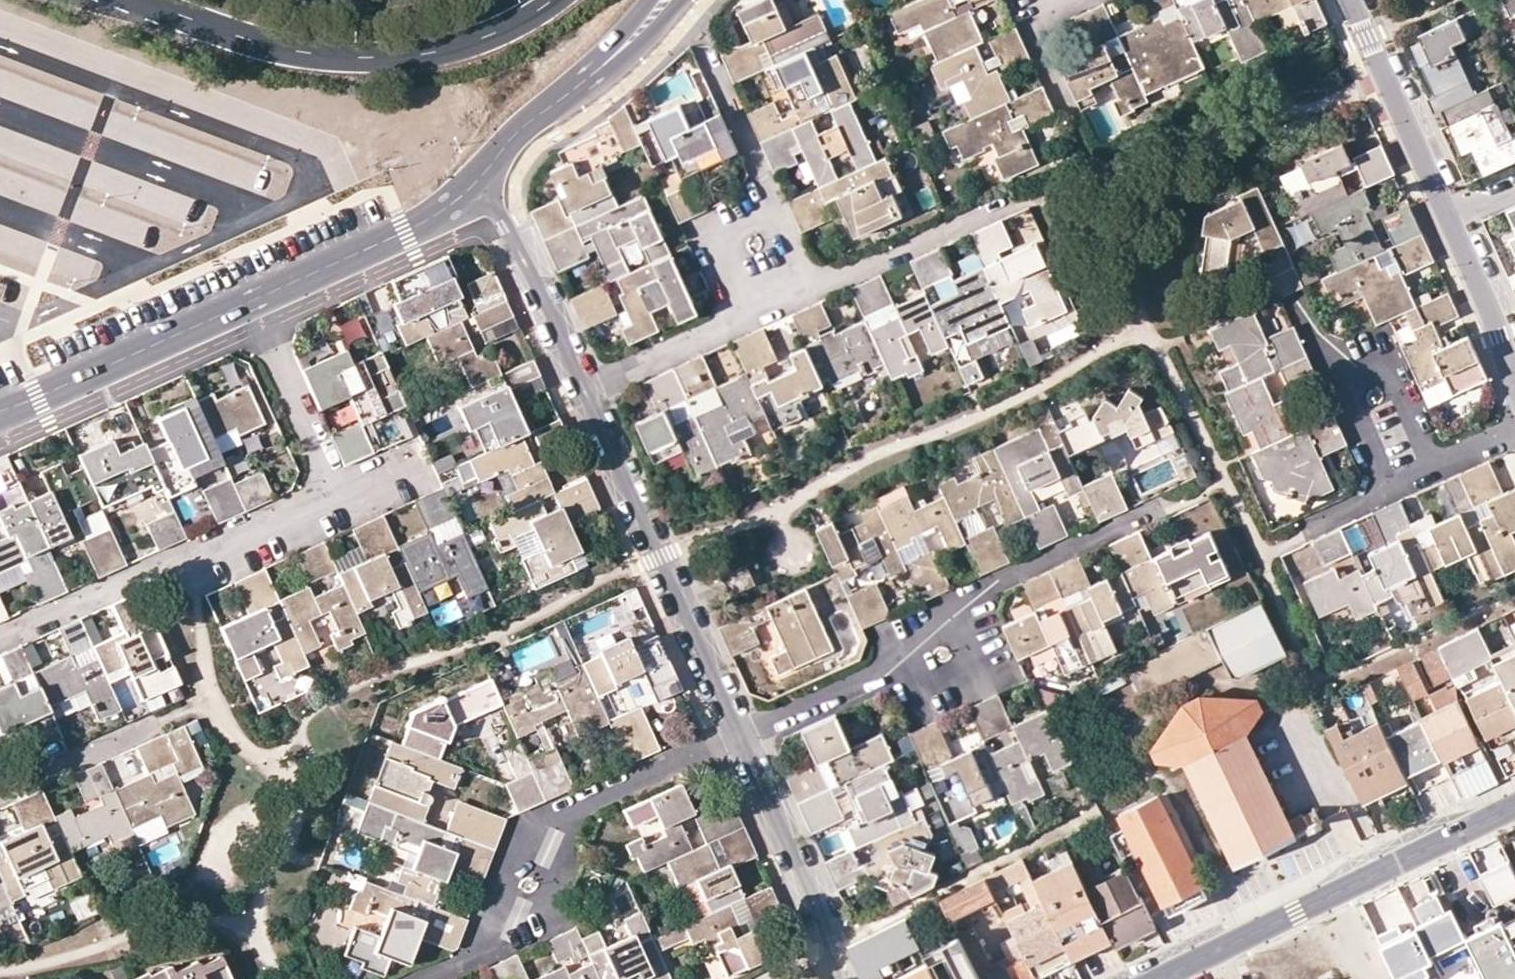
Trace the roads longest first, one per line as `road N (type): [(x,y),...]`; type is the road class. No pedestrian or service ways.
road 1 (residential): [(1155,508),(991,584),(939,647),(738,736)]
road 2 (primary): [(140,0),(320,57),(416,59),(488,39),(561,0)]
road 3 (residential): [(738,736),(555,817),(501,944),(424,978)]
road 4 (tertiary): [(1156,978),(1514,805)]
road 5 (residential): [(584,387),(738,736)]
road 6 (residential): [(0,637),(329,495)]
road 7 (residential): [(0,412),(252,299)]
road 8 (residential): [(738,736),(842,978)]
road 9 (residential): [(252,299),(404,231),(480,180)]
road 10 (residential): [(1347,0),(1449,223)]
road 11 (residential): [(480,180),(584,387)]
road 12 (residential): [(809,289),(777,212),(719,235),(753,312)]
road 13 (residential): [(809,289),(1009,200)]
road 14 (residential): [(329,495),(252,299)]
road 15 (residential): [(521,133),(601,81),(682,0)]
road 16 (residential): [(584,387),(753,312)]
road 17 (residential): [(647,0),(521,133)]
road 18 (residential): [(1449,223),(1514,381)]
road 19 (residential): [(0,774),(25,774),(148,722)]

